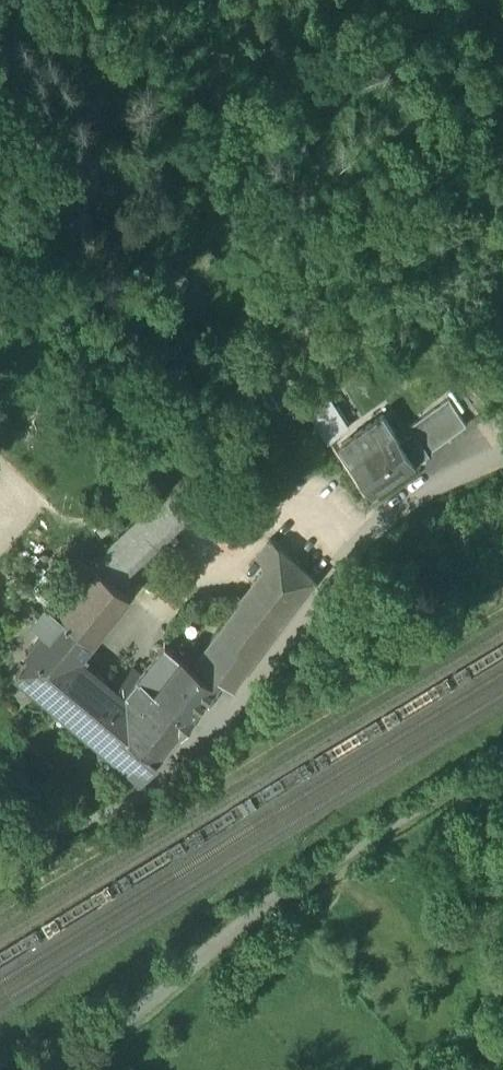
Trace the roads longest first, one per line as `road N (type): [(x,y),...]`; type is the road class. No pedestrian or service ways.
road 1 (residential): [(502,454),(420,496),(373,537),(252,696),(164,781),(130,803),(0,837)]
road 2 (residential): [(59,1069),(360,844),(502,758)]

